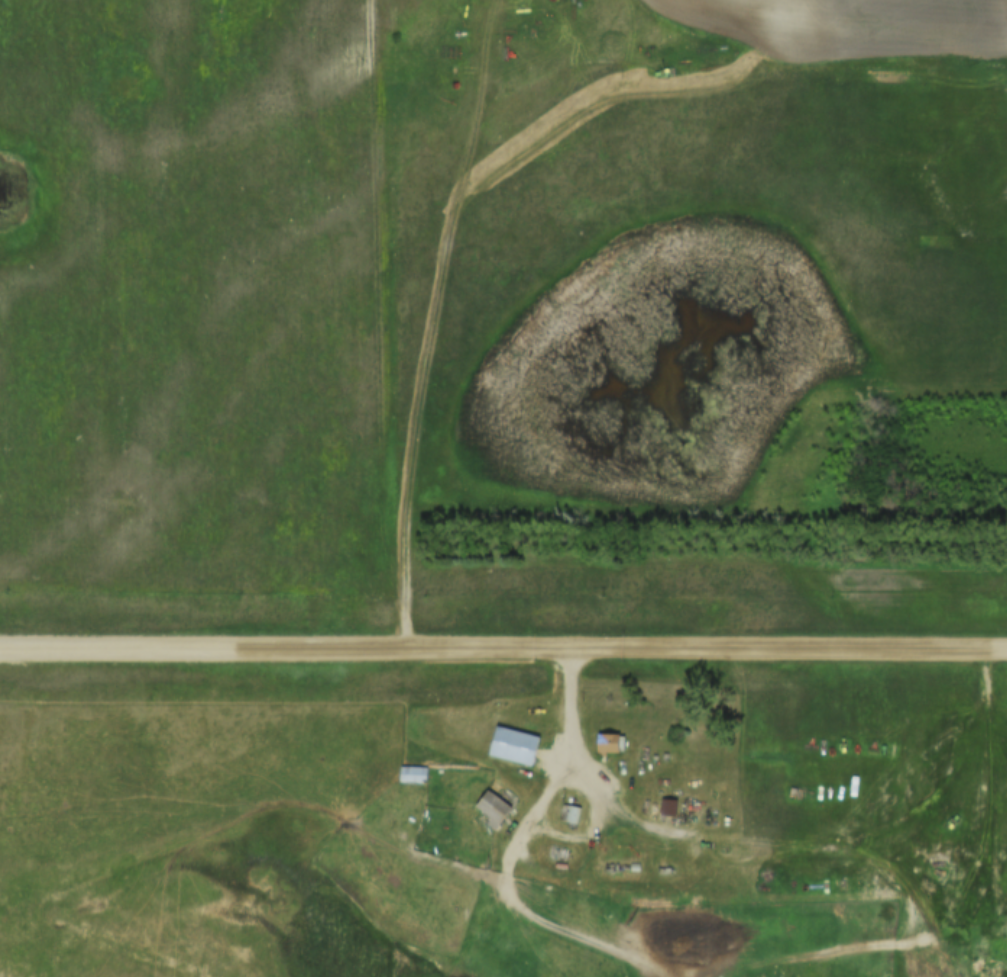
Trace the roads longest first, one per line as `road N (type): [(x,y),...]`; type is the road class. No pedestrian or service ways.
road 1 (residential): [(0,650),(1006,655)]
road 2 (track): [(673,976),(529,911),(509,881)]

